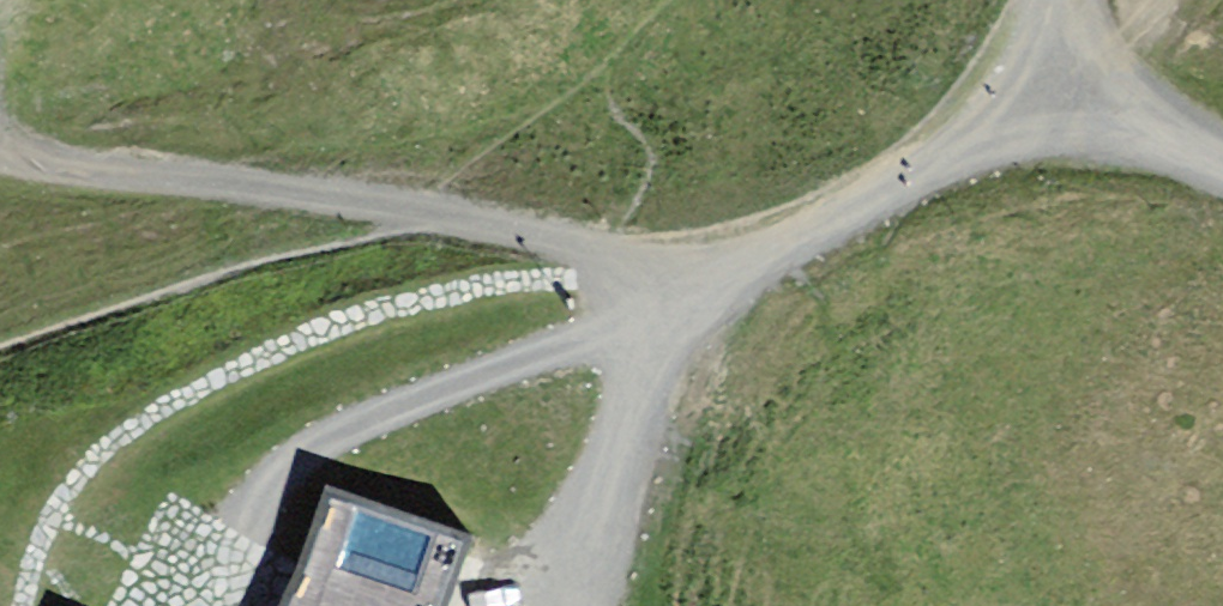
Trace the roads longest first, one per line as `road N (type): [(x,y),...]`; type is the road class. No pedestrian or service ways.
road 1 (track): [(709,288),(361,423),(285,467),(246,526)]
road 2 (track): [(458,223),(343,199),(0,156)]
road 3 (track): [(1070,102),(709,288)]
road 4 (track): [(709,288),(669,335),(635,408),(576,605)]
road 5 (track): [(709,288),(613,257),(458,223)]
road 6 (track): [(1222,166),(1070,102)]

